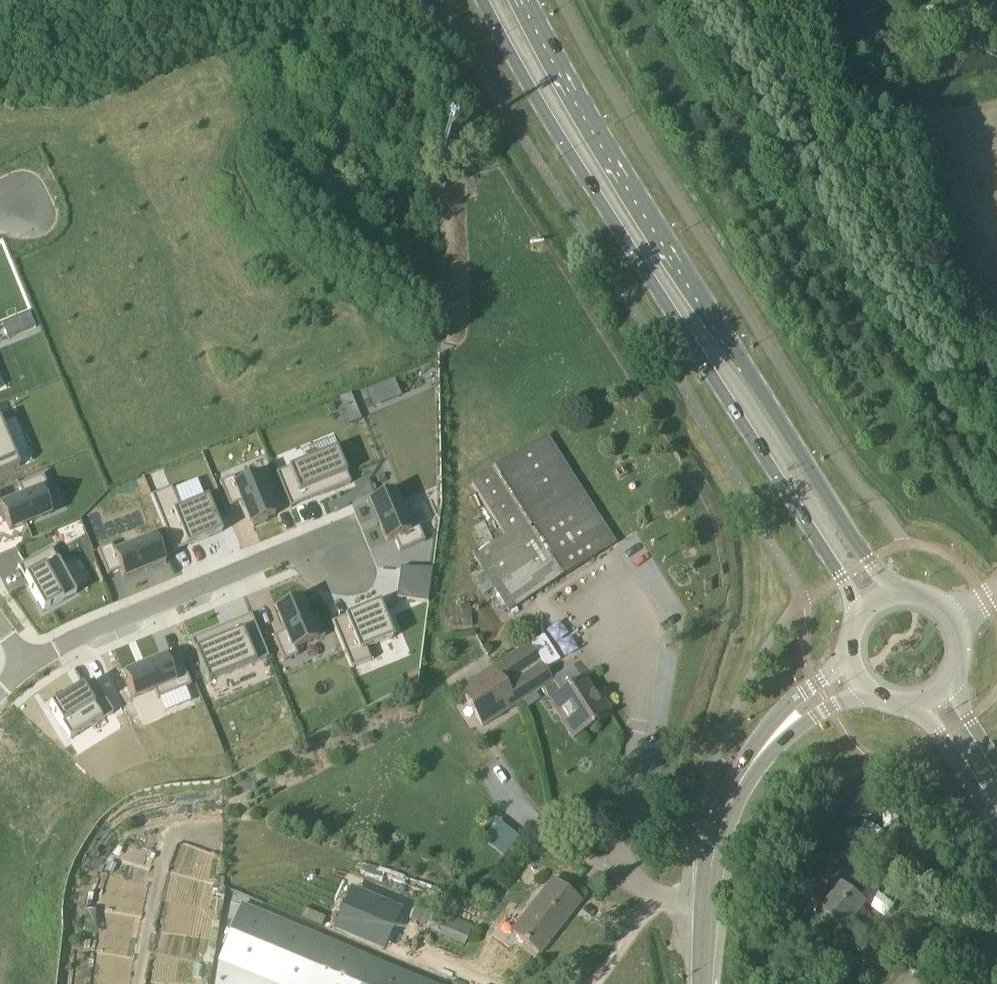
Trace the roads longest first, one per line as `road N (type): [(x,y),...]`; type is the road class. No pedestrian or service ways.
road 1 (secondary): [(481,0),(549,126),(858,612)]
road 2 (secondary): [(890,592),(527,0)]
road 3 (tertiary): [(703,983),(713,855),(736,790),(793,719),(853,679)]
road 4 (residential): [(21,666),(316,542)]
road 5 (track): [(209,833),(178,829),(155,882),(136,983)]
road 6 (secondary): [(919,707),(996,824)]

